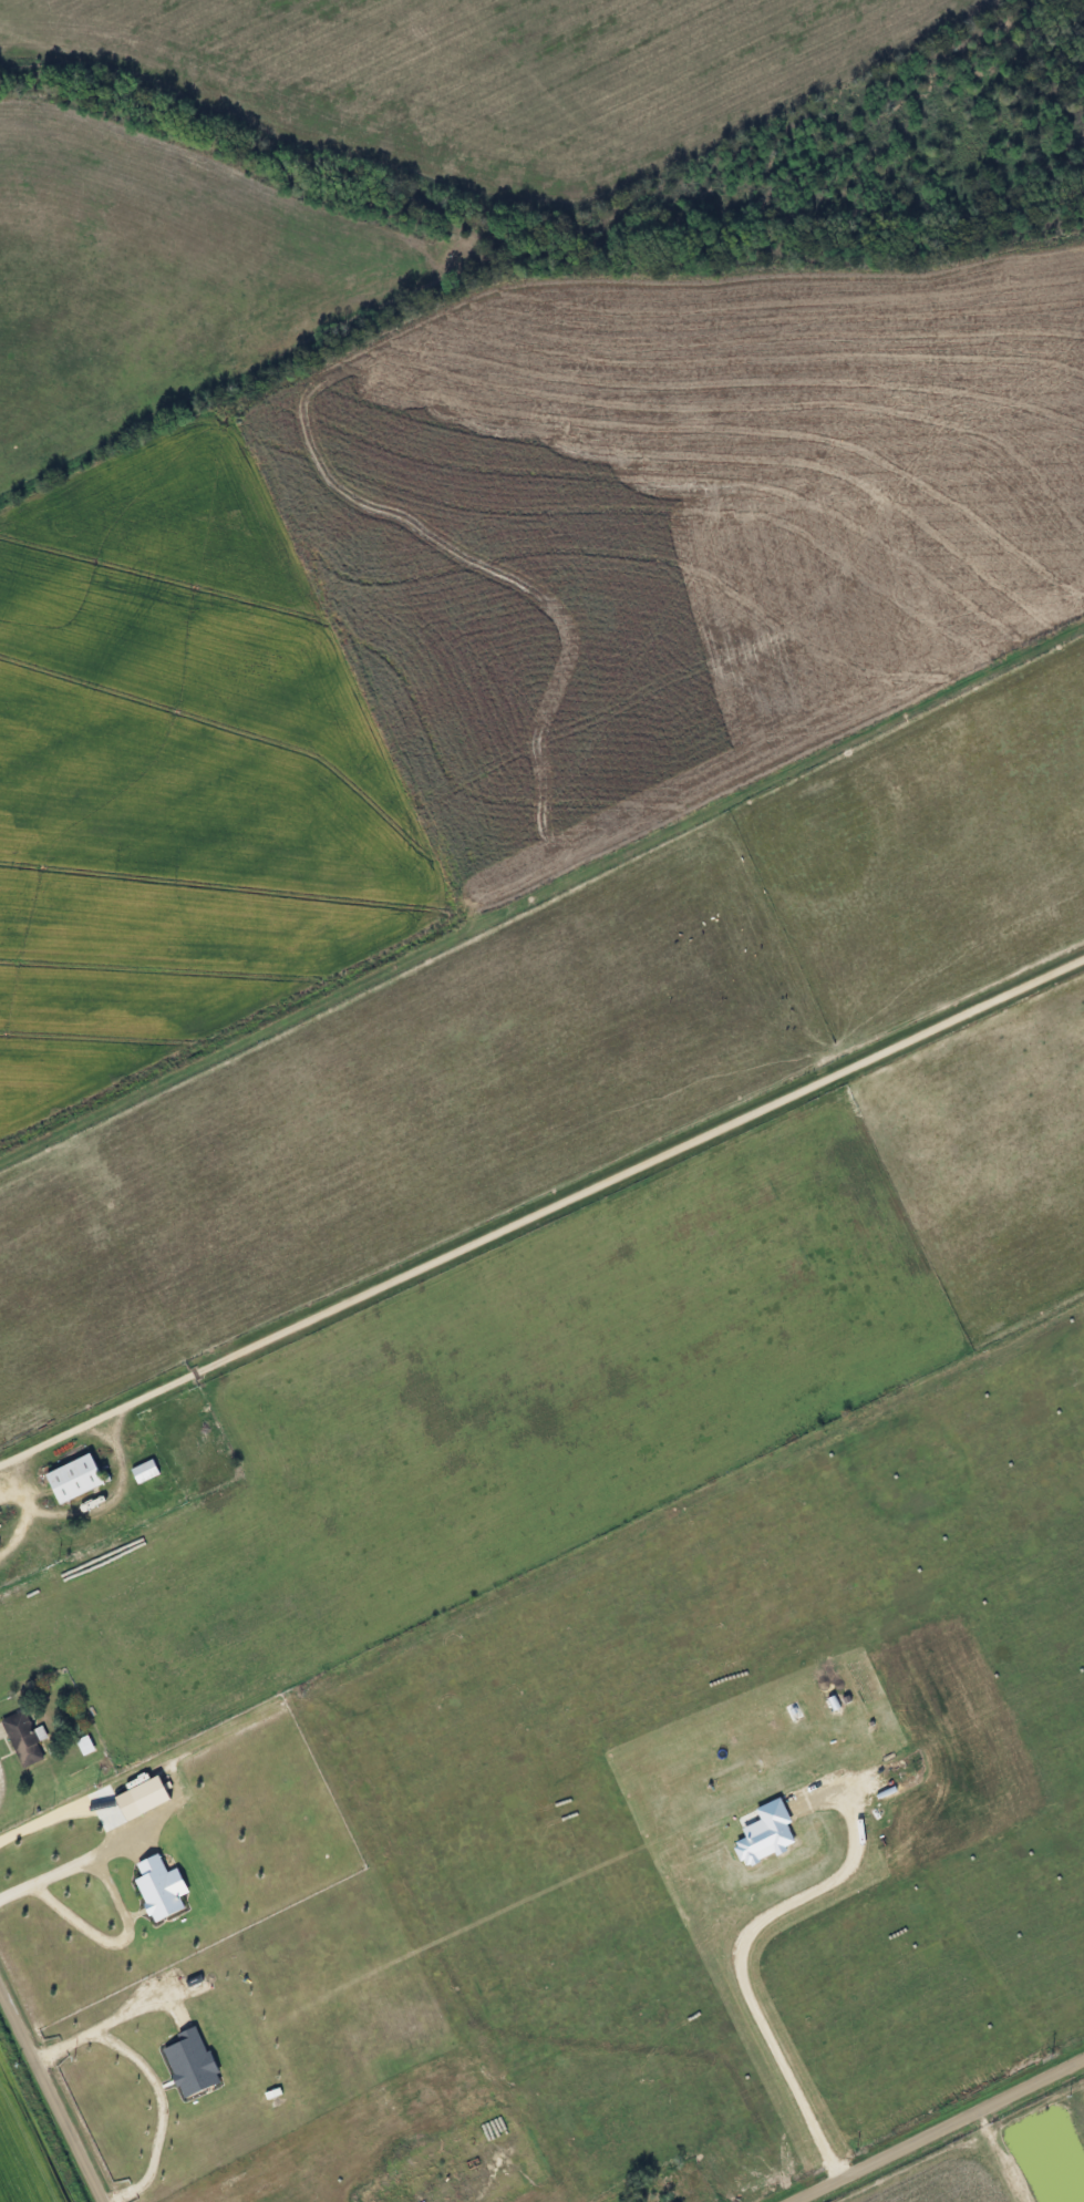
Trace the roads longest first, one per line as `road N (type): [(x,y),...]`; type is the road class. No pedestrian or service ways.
road 1 (residential): [(0,1465),(1083,951)]
road 2 (residential): [(788,2201),(1083,2057)]
road 3 (residential): [(106,2201),(0,1987)]

